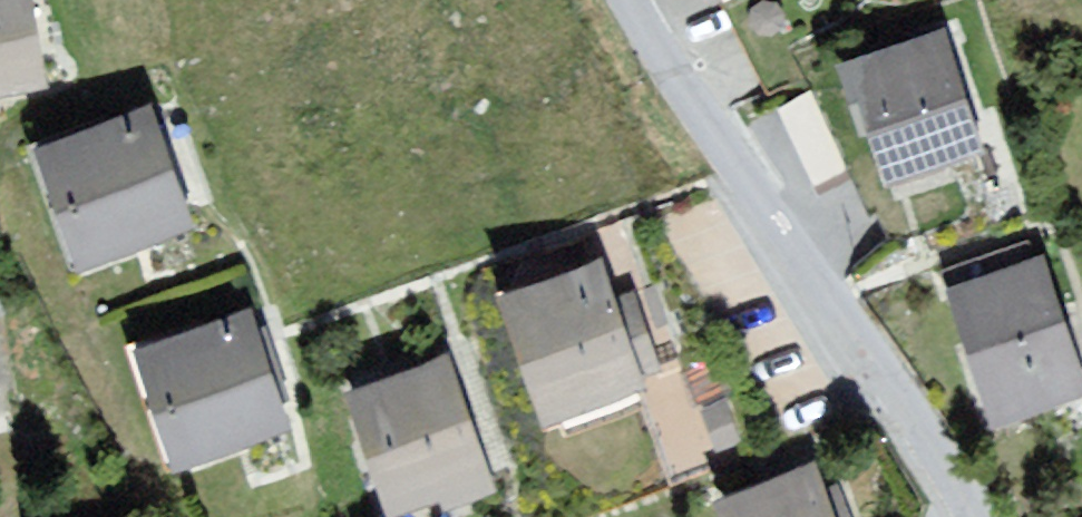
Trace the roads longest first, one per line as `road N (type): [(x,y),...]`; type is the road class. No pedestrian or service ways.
road 1 (residential): [(975,516),(942,455),(738,180),(629,0)]

